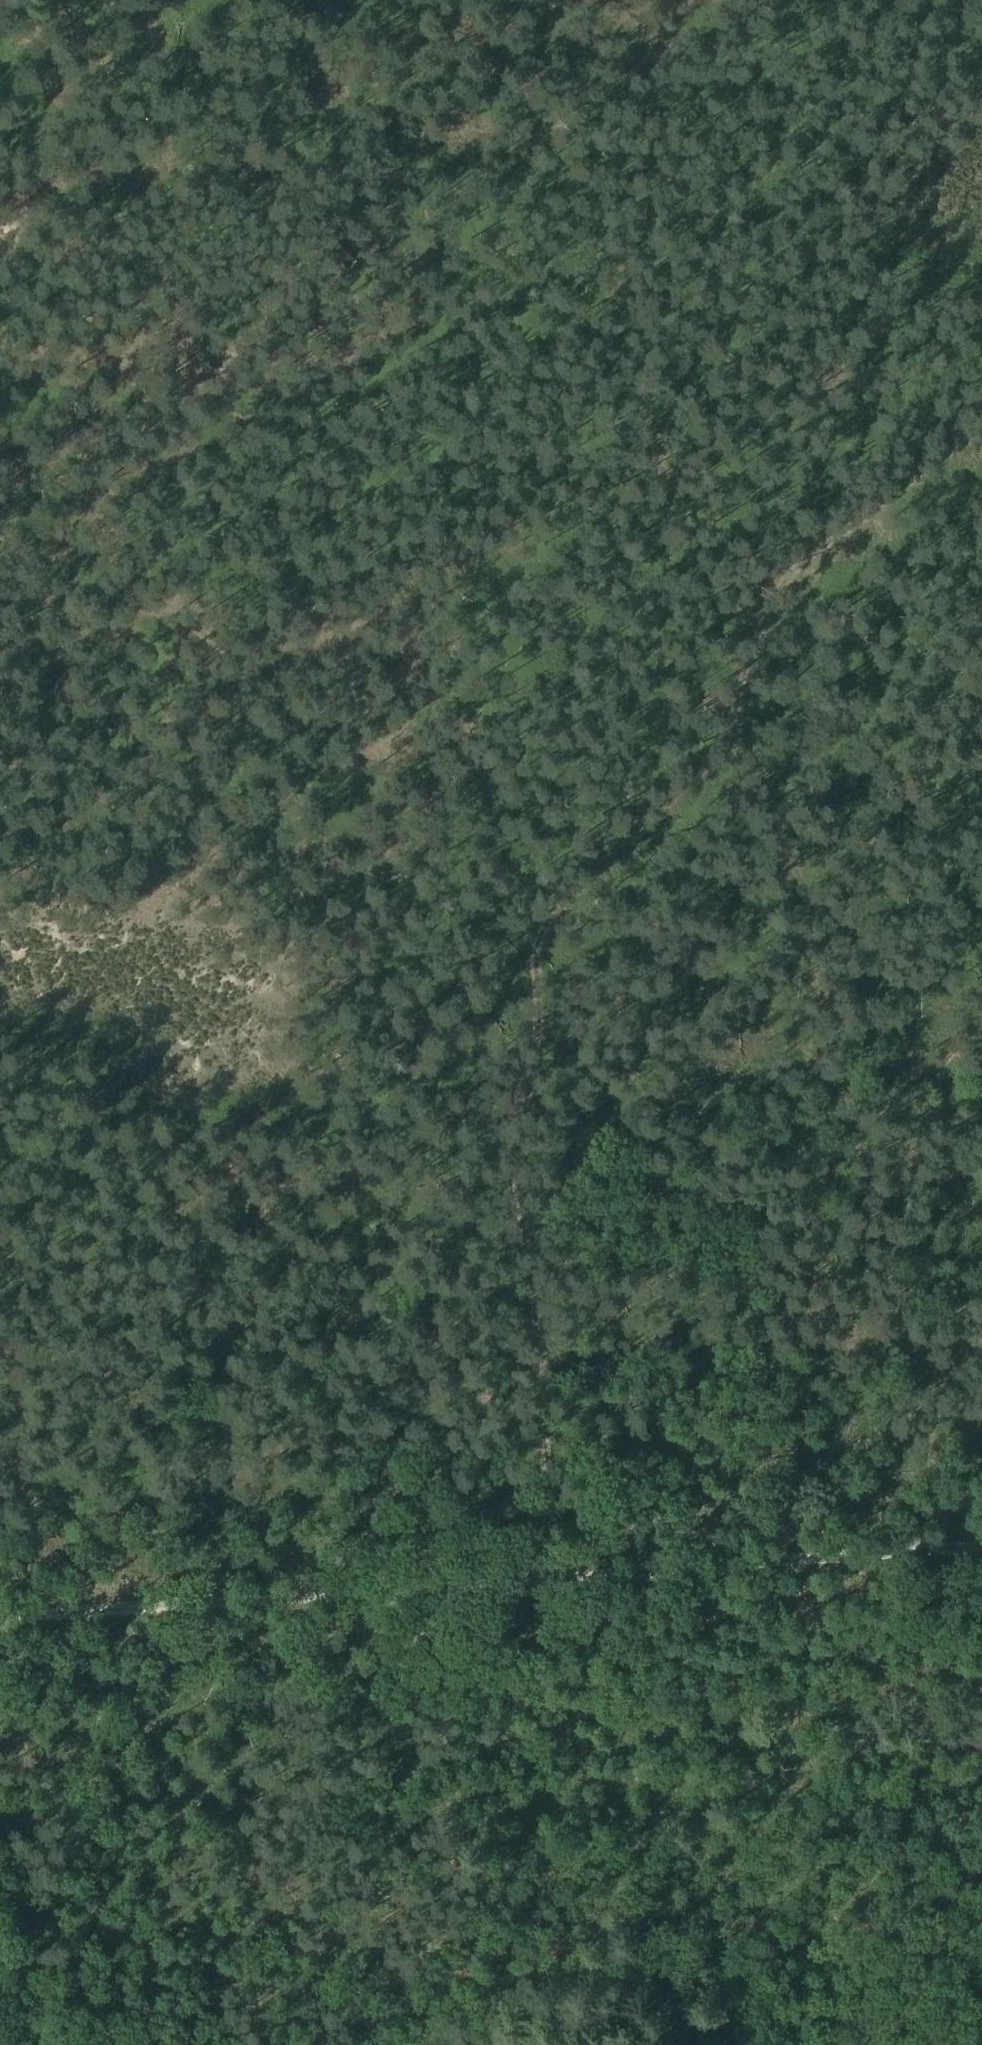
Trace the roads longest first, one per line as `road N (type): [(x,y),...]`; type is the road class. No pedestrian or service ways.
road 1 (track): [(0,1626),(981,1547)]
road 2 (track): [(534,1047),(538,939),(614,847),(710,768),(736,665),(811,567),(874,504),(981,425)]

